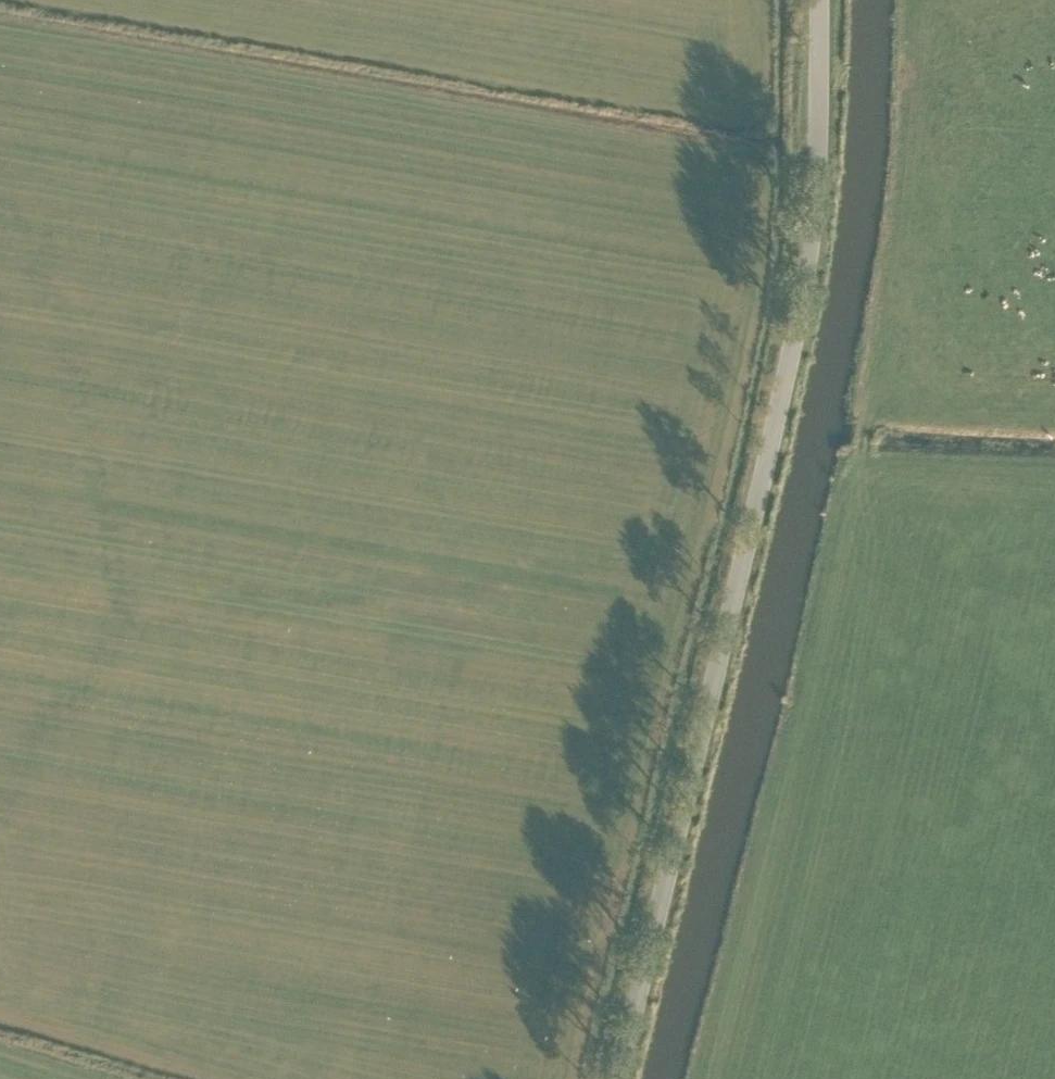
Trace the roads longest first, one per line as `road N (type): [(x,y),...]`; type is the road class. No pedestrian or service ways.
road 1 (tertiary): [(622,1078),(799,345),(812,229),(819,0)]

